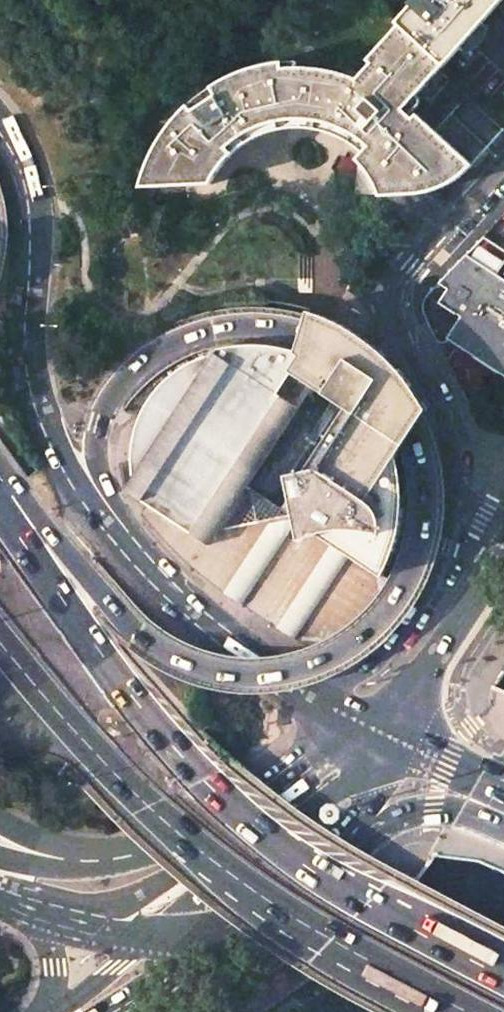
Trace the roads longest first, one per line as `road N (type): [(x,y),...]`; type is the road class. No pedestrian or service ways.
road 1 (trunk): [(153,577),(113,504),(96,449),(105,409),(143,364),(188,337),(247,324),(330,341),(388,383),(422,462),(426,521),(419,552),(381,619),(310,666),(234,674),(165,652),(138,634),(0,488)]
road 2 (trunk): [(503,975),(332,883),(204,779),(132,696),(0,509)]
road 3 (trunk): [(0,644),(89,748),(190,842),(288,912),(472,1011)]
road 4 (primary): [(153,577),(87,506),(41,422),(26,358),(29,200),(0,130)]
road 5 (residential): [(503,169),(396,294),(402,330),(442,410),(456,508)]
road 6 (tertiary): [(386,739),(153,941)]
road 7 (primary): [(118,861),(219,820),(291,765),(334,747),(386,739)]
road 8 (residential): [(456,508),(448,549),(419,607),(372,661),(313,698)]
road 9 (primary): [(386,739),(503,553)]
road 10 (primary): [(313,698),(224,639),(153,577)]
road 11 (primary): [(318,862),(418,811),(471,795)]
road 12 (primary): [(318,862),(368,803),(386,739)]
road 13 (primary): [(207,948),(318,862)]
road 14 (primary): [(28,910),(153,941)]
road 15 (trunk): [(0,822),(118,861)]
road 16 (tertiary): [(100,1011),(207,948)]

